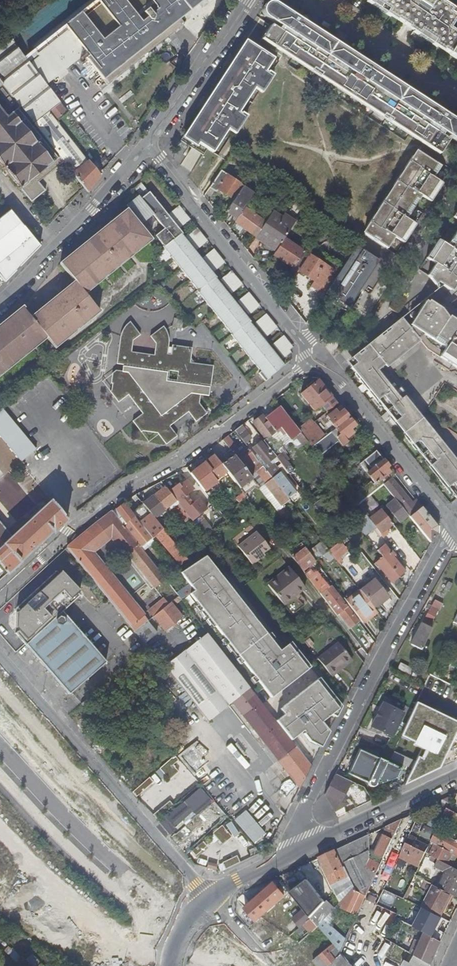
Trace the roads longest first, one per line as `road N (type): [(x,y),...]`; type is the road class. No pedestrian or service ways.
road 1 (residential): [(0,596),(93,513),(310,364)]
road 2 (residential): [(454,529),(304,812),(292,853)]
road 3 (residential): [(0,654),(210,898)]
road 4 (residential): [(310,364),(150,144)]
road 5 (tertiary): [(0,746),(169,915)]
road 6 (residential): [(454,529),(333,375),(310,364)]
road 7 (secondary): [(456,777),(292,853)]
road 8 (residential): [(150,144),(250,0)]
road 9 (residential): [(150,144),(55,249)]

